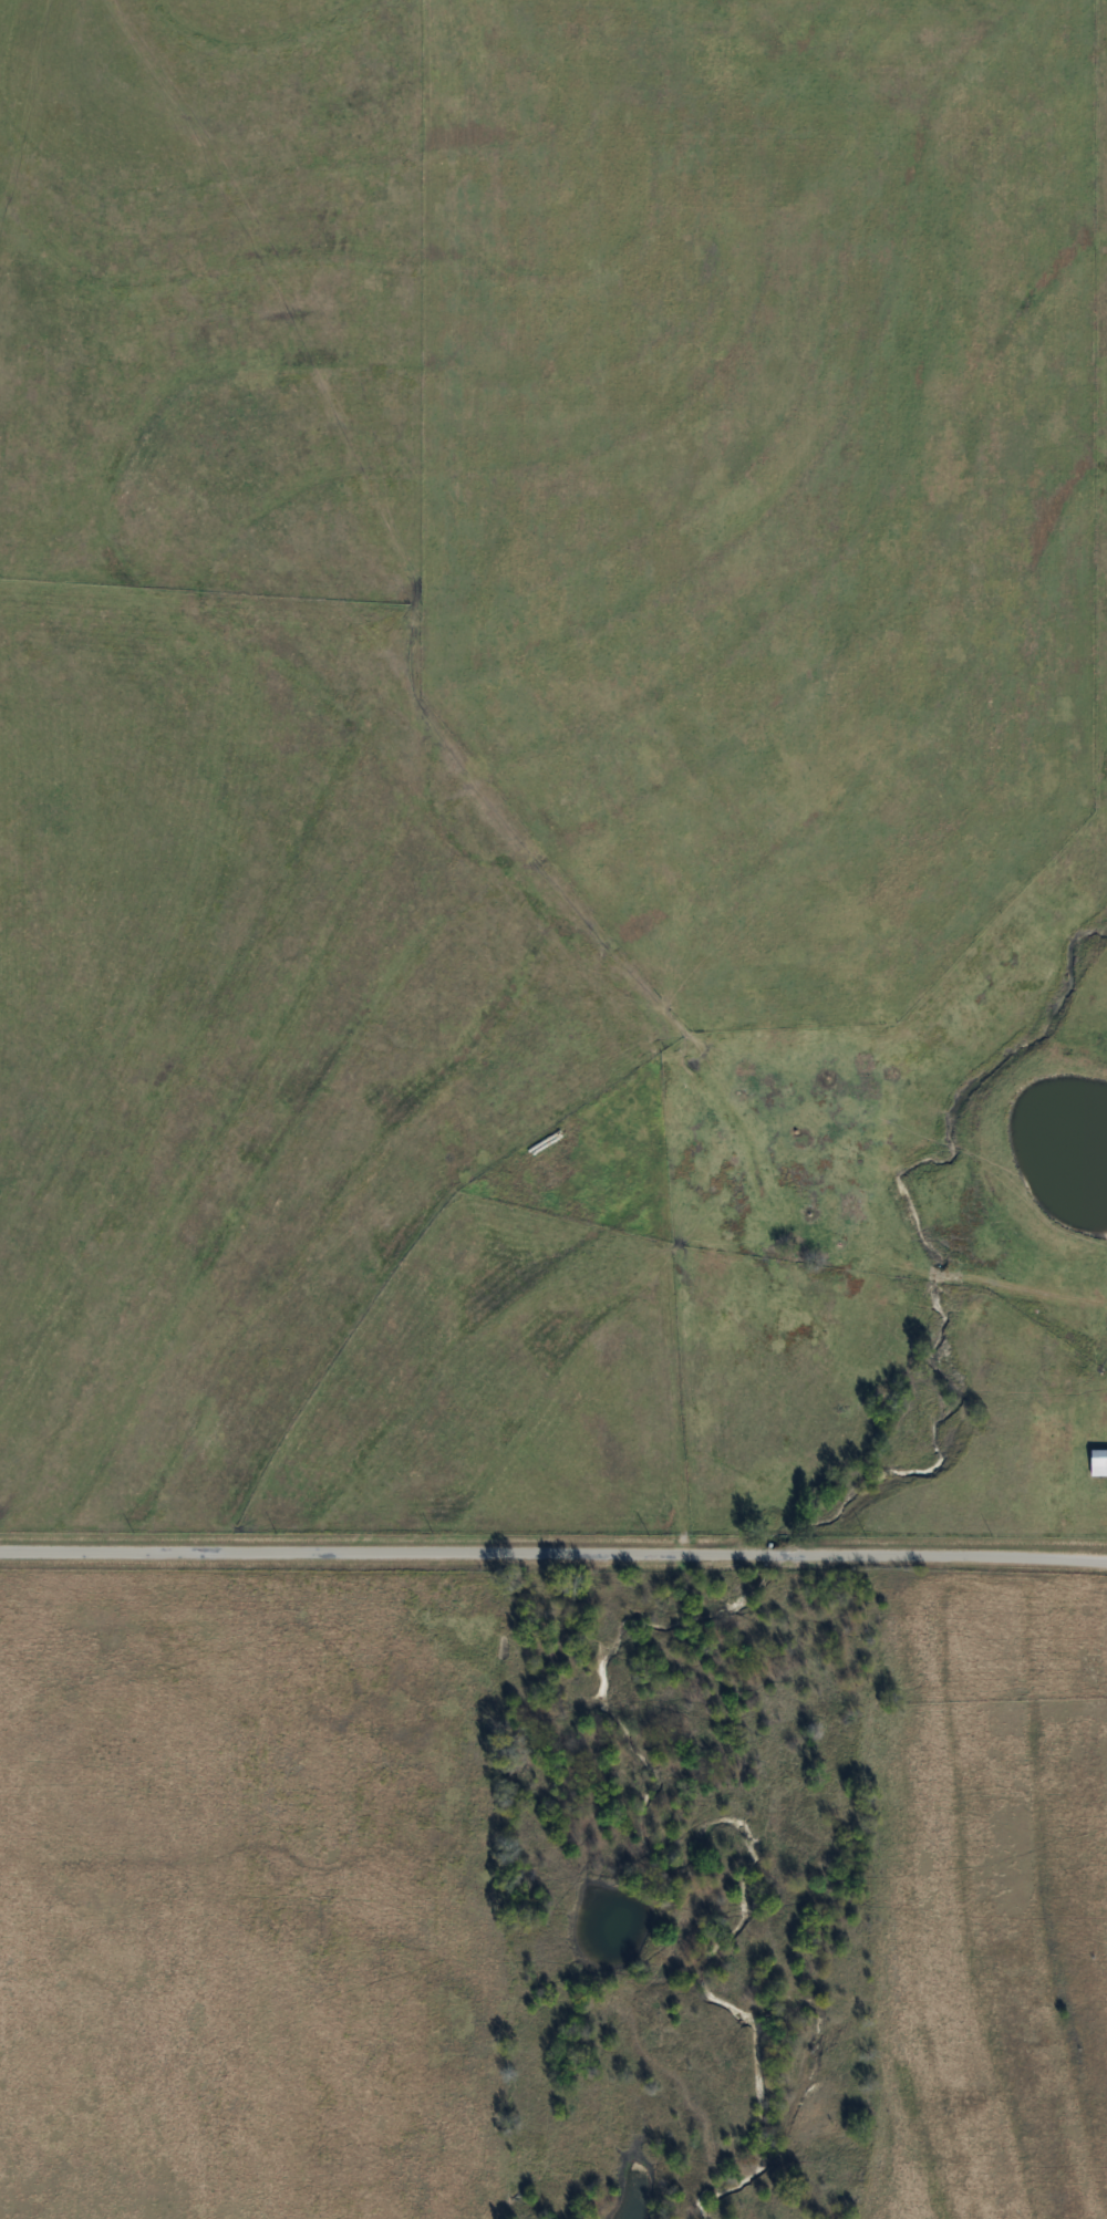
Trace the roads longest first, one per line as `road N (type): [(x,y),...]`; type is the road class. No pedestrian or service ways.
road 1 (residential): [(1106,1565),(679,1554),(0,1553)]

